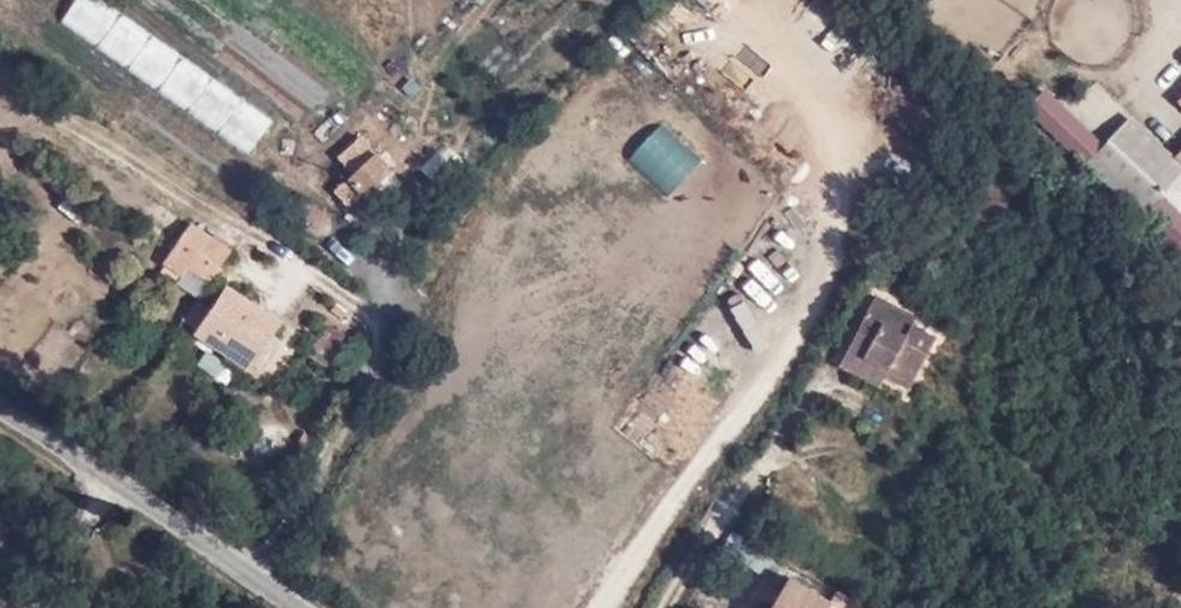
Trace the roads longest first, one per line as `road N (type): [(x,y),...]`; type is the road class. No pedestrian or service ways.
road 1 (unclassified): [(0,411),(299,607)]
road 2 (track): [(257,240),(0,72)]
road 3 (track): [(516,0),(513,27),(486,48),(489,86),(481,110),(449,143),(413,129)]

